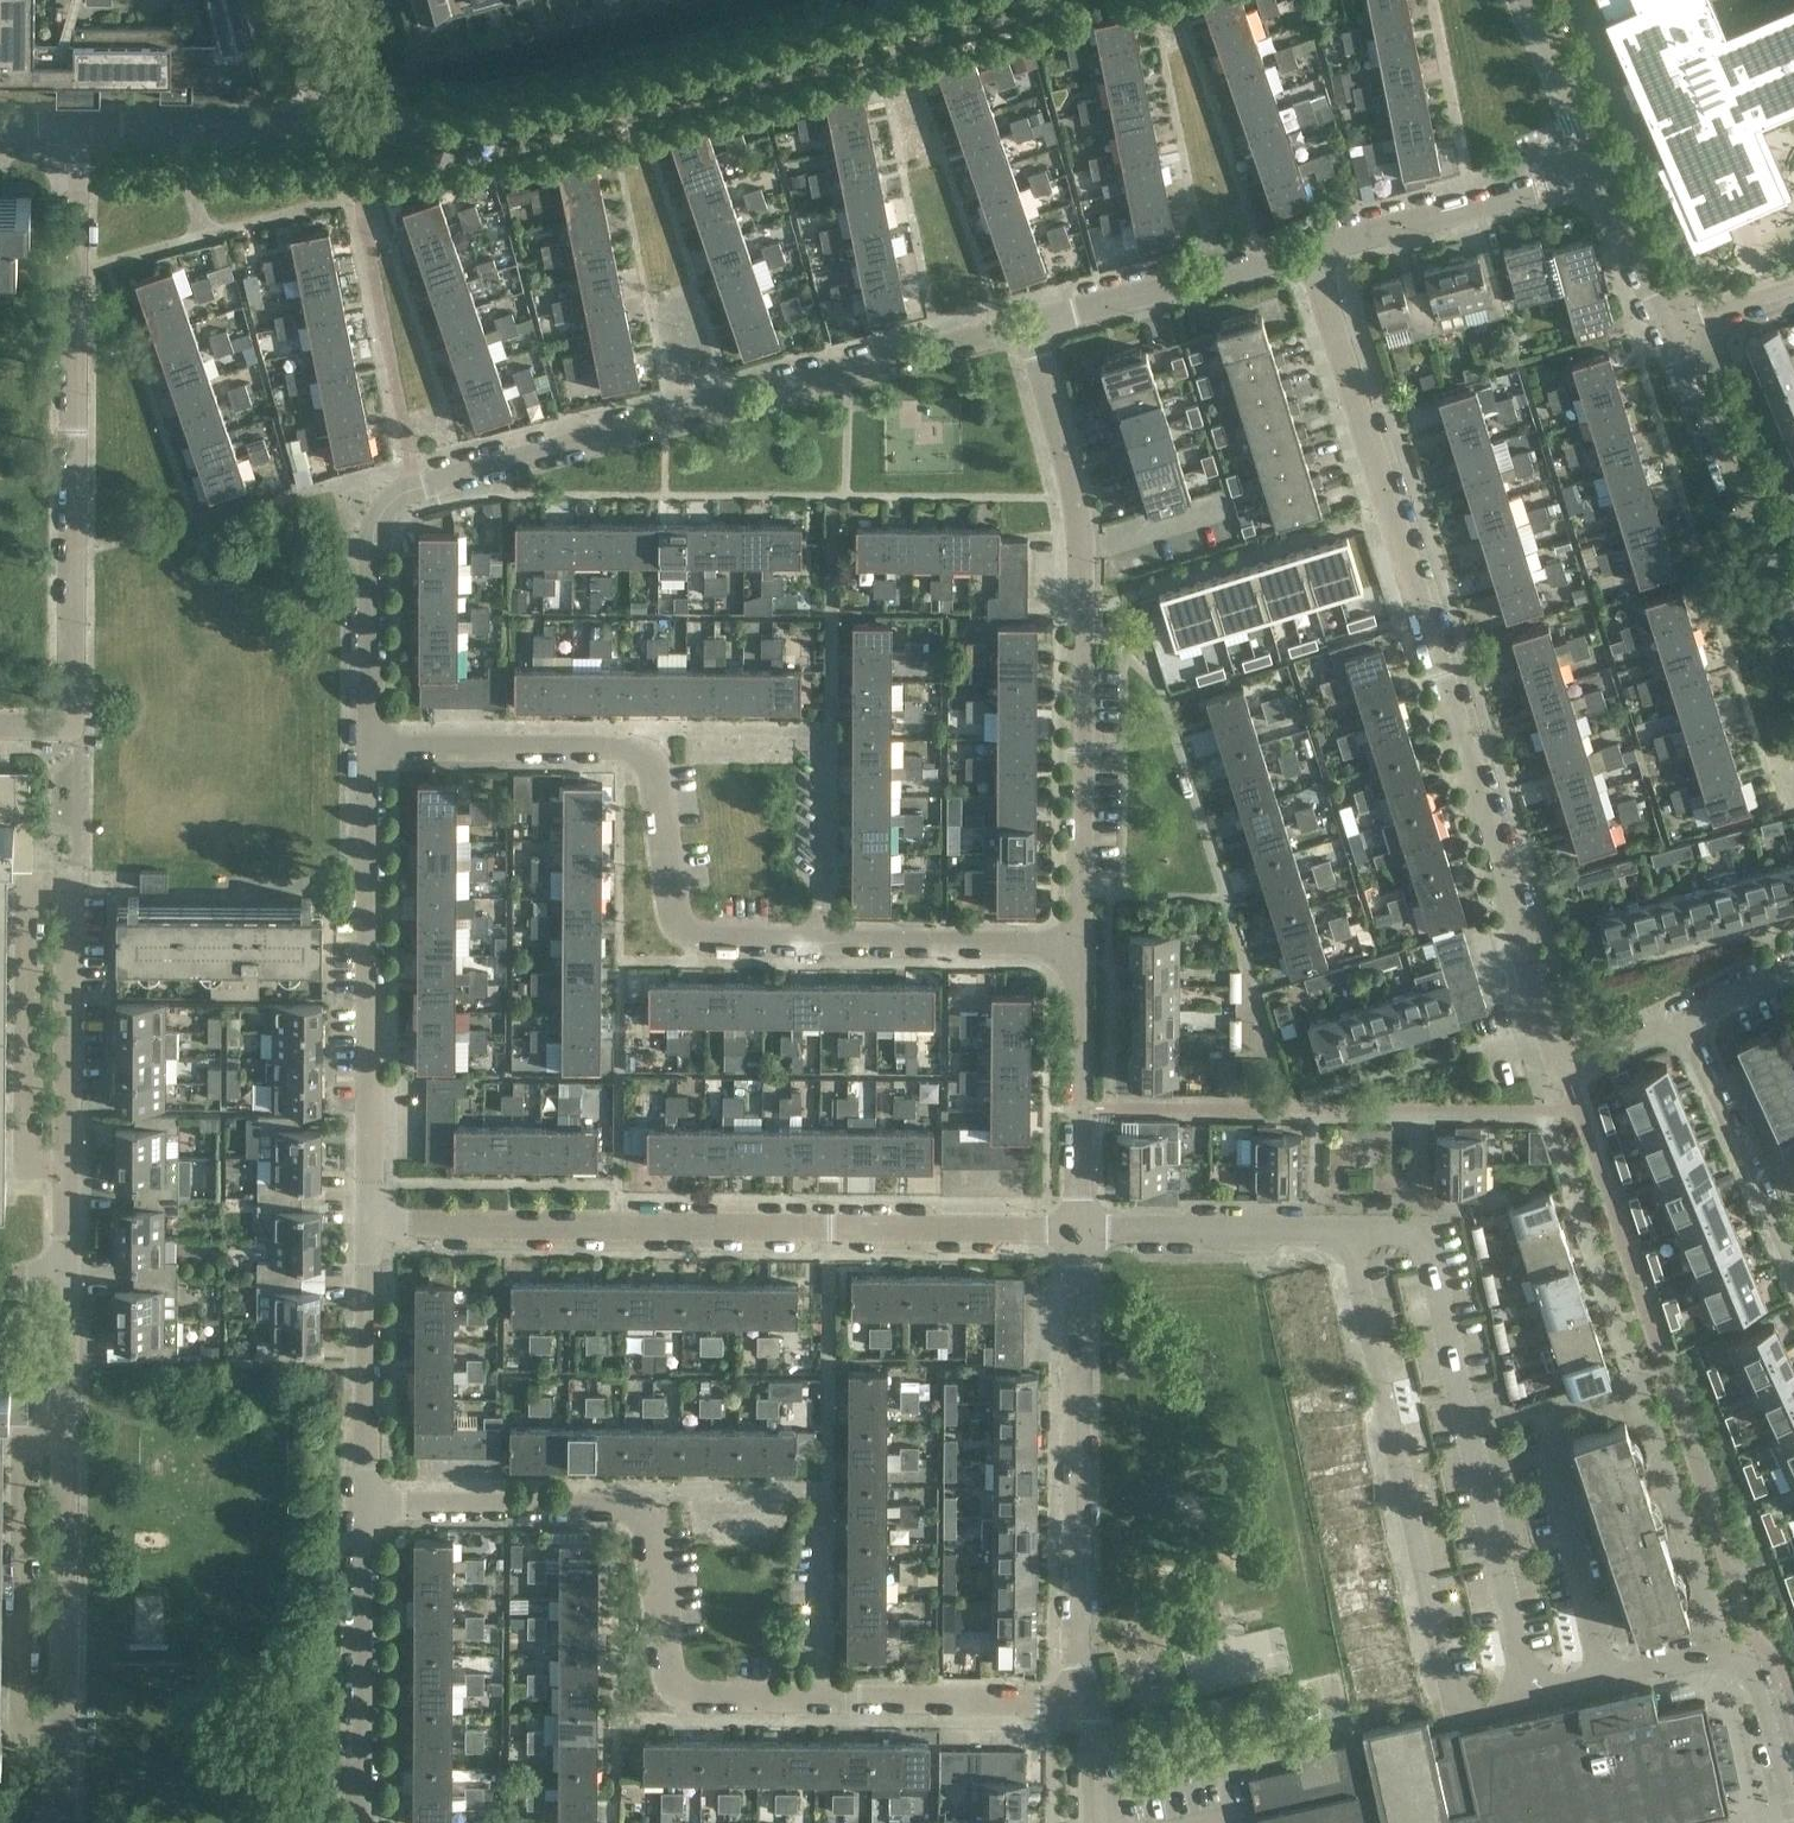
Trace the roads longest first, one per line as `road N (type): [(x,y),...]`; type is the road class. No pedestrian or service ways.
road 1 (residential): [(58,1822),(75,887)]
road 2 (residential): [(365,747),(370,532),(412,486),(1024,320)]
road 3 (residential): [(1566,1053),(1550,1038),(1320,244)]
road 4 (residential): [(1079,1232),(368,1222)]
road 5 (residential): [(331,129),(471,130),(974,0)]
road 6 (residential): [(1080,946),(1081,527),(1024,320)]
road 7 (residential): [(82,729),(79,126)]
road 8 (residential): [(826,944),(705,941),(686,930),(653,773),(626,747),(365,747)]
road 9 (residential): [(824,1695),(708,1694),(681,1682),(671,1670),(652,1535),(613,1504),(366,1503)]
road 10 (residential): [(368,1222),(365,747)]
road 11 (residential): [(1085,1701),(1079,1232)]
road 12 (residential): [(1790,1822),(1771,1722),(1736,1658),(1527,1697)]
road 13 (residential): [(370,1822),(366,1503)]
road 14 (residential): [(1793,620),(1667,330)]
road 15 (residential): [(1024,320),(1320,244)]
road 16 (residential): [(1320,244),(1598,165)]
road 17 (residential): [(1079,1232),(1080,946)]
road 18 (residential): [(366,1503),(368,1222)]
road 19 (residential): [(1679,1024),(1793,1275)]
road 20 (residential): [(1350,1235),(1079,1232)]
road 21 (residential): [(1085,1701),(824,1695)]
road 22 (residential): [(1080,946),(826,944)]
road 23 (residential): [(79,126),(331,129)]
road 24 (residential): [(826,944),(824,728)]
road 25 (residential): [(824,1695),(810,1501)]
road 26 (residential): [(1598,165),(1522,0)]
road 27 (residential): [(1667,330),(1598,165)]
road 28 (residential): [(1793,288),(1667,330)]
road 29 (residential): [(331,129),(303,0)]
road 30 (residential): [(1679,1024),(1793,967)]
road 31 (residential): [(1086,1822),(1085,1701)]

